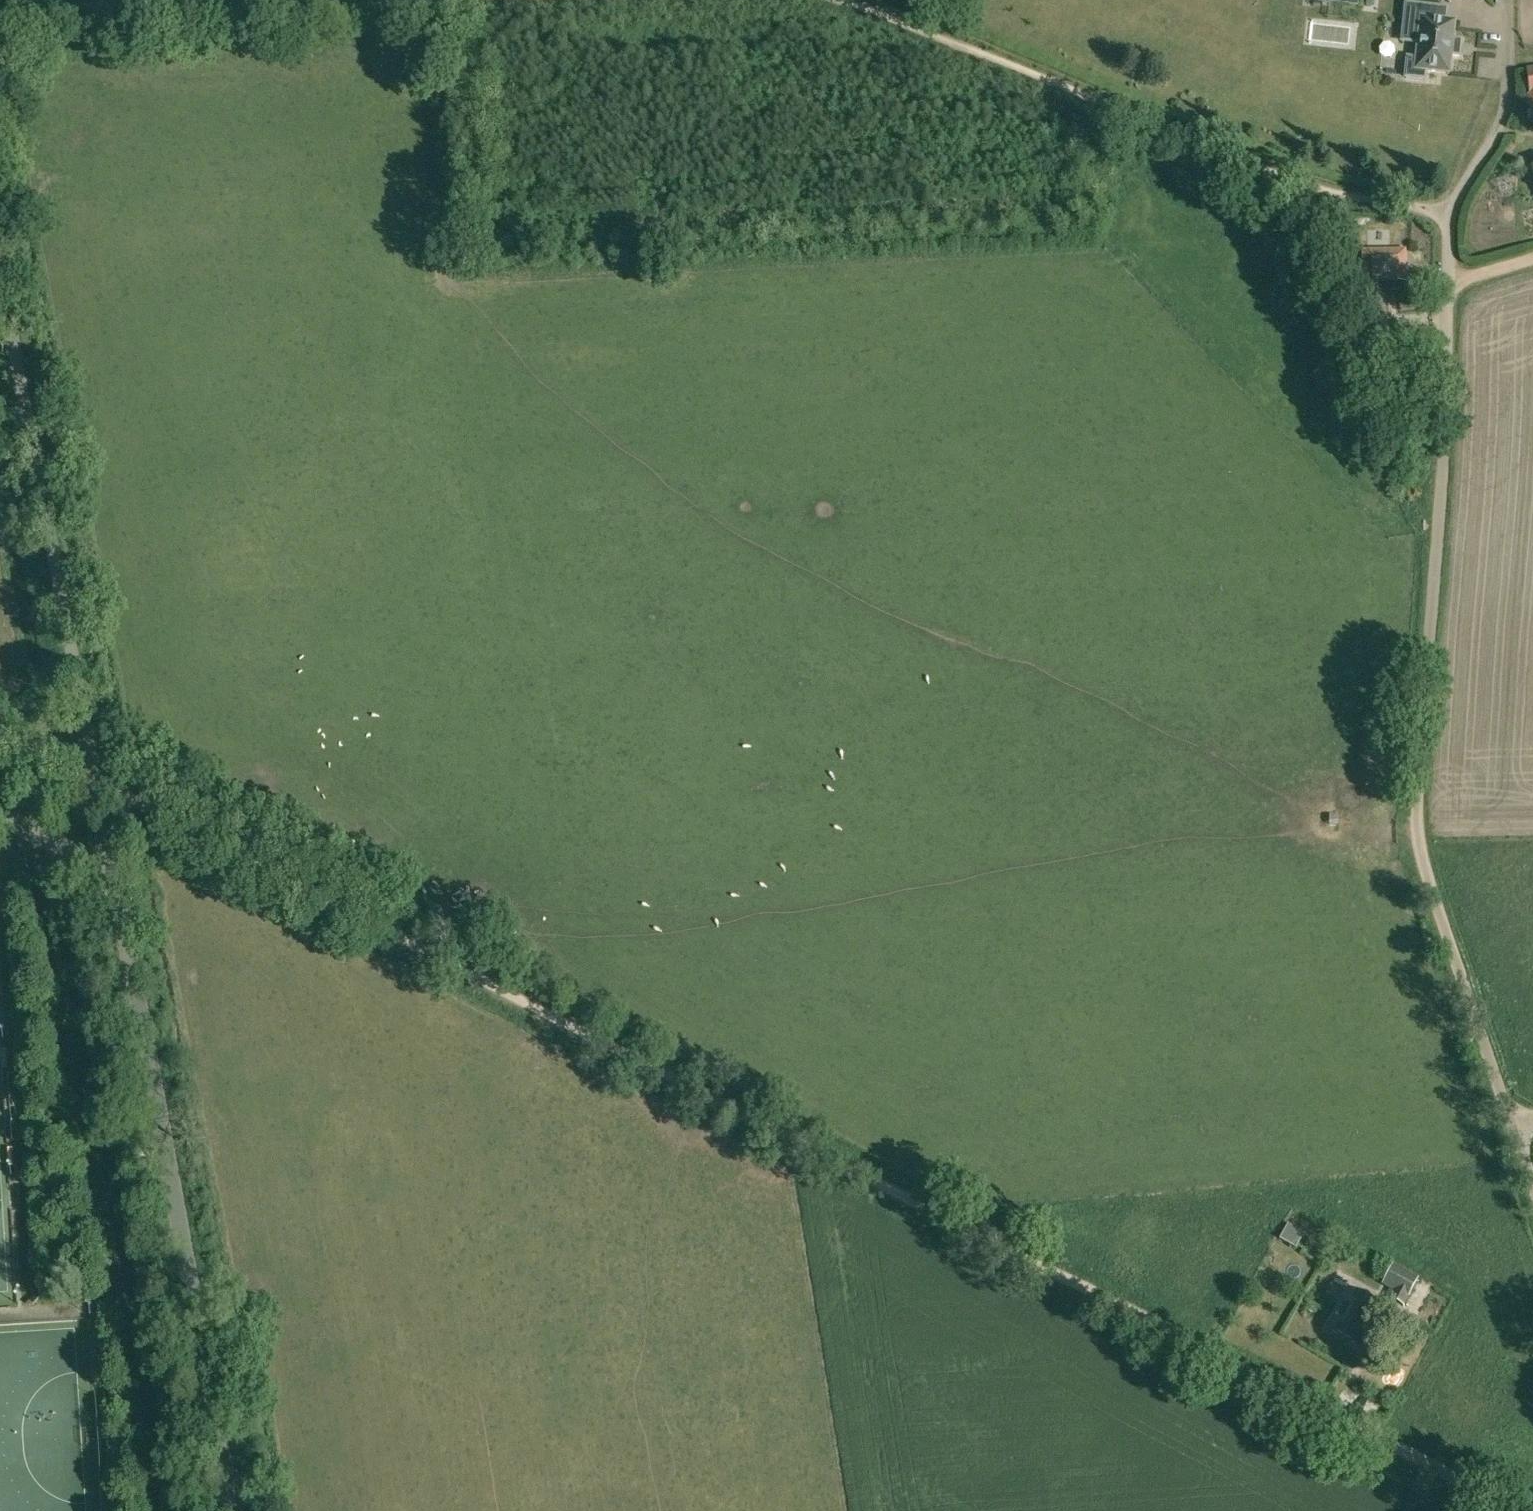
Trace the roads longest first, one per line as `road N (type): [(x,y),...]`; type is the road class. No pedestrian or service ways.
road 1 (track): [(1354,1424),(95,778)]
road 2 (unclassified): [(1510,1122),(1419,844),(1446,217)]
road 3 (unclassified): [(234,1510),(111,868)]
road 4 (unclassified): [(1516,1510),(1354,1424)]
road 5 (unclassified): [(111,868),(0,812)]

